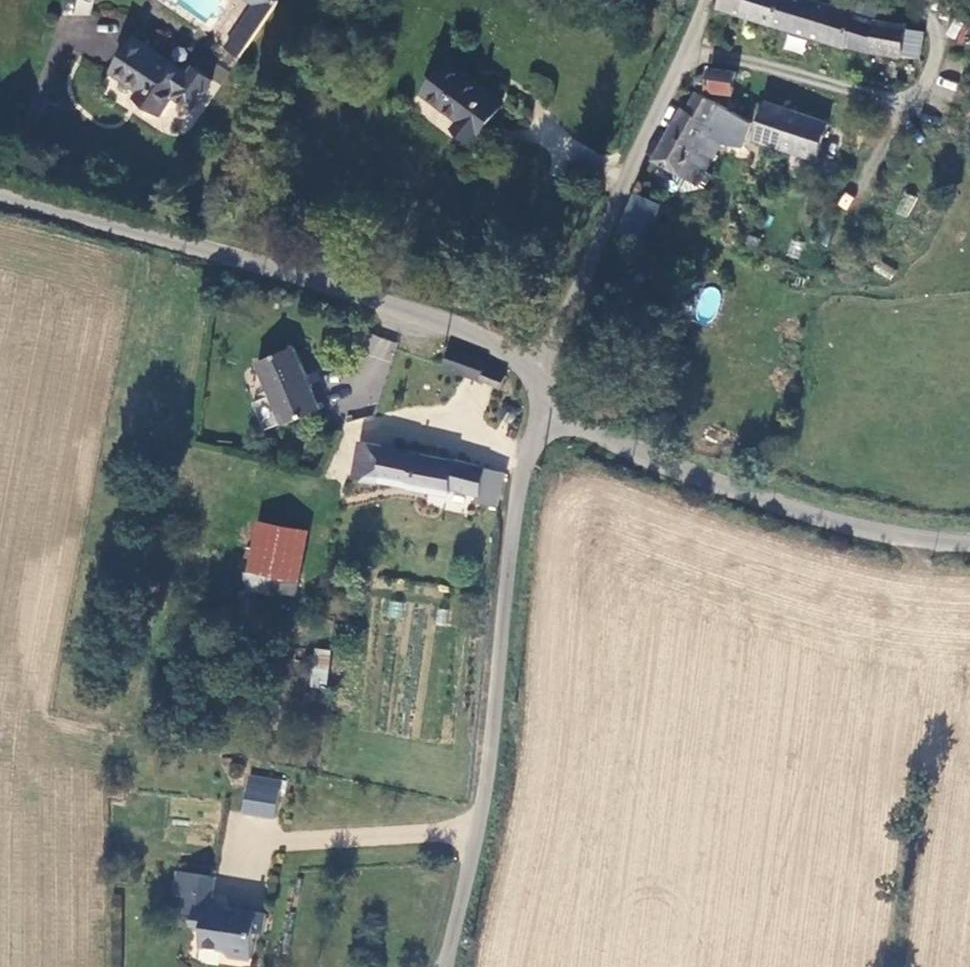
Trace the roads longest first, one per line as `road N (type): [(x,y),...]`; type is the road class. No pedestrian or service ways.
road 1 (unclassified): [(0,198),(395,305),(473,333),(540,372)]
road 2 (unclassified): [(551,417),(524,463),(516,505),(490,756),(446,966)]
road 3 (unclassified): [(551,417),(757,500),(843,525),(969,543)]
road 4 (unclassified): [(707,0),(540,372)]

